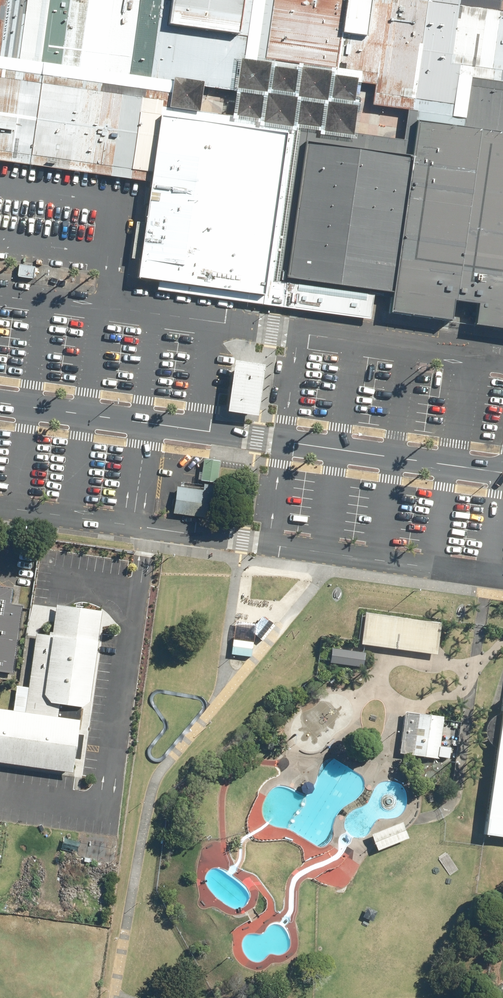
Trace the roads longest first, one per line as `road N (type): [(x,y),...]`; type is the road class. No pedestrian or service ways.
road 1 (unclassified): [(502,474),(0,403)]

